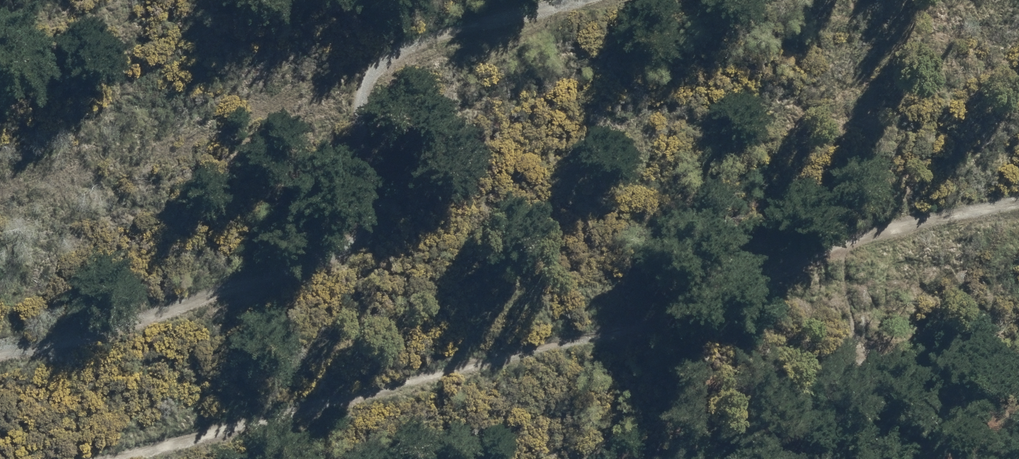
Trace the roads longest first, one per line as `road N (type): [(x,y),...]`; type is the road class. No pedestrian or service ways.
road 1 (track): [(106,458),(719,290),(819,242),(1018,184)]
road 2 (track): [(553,0),(404,47),(359,89),(369,188),(349,231),(318,258),(102,333),(0,348)]

